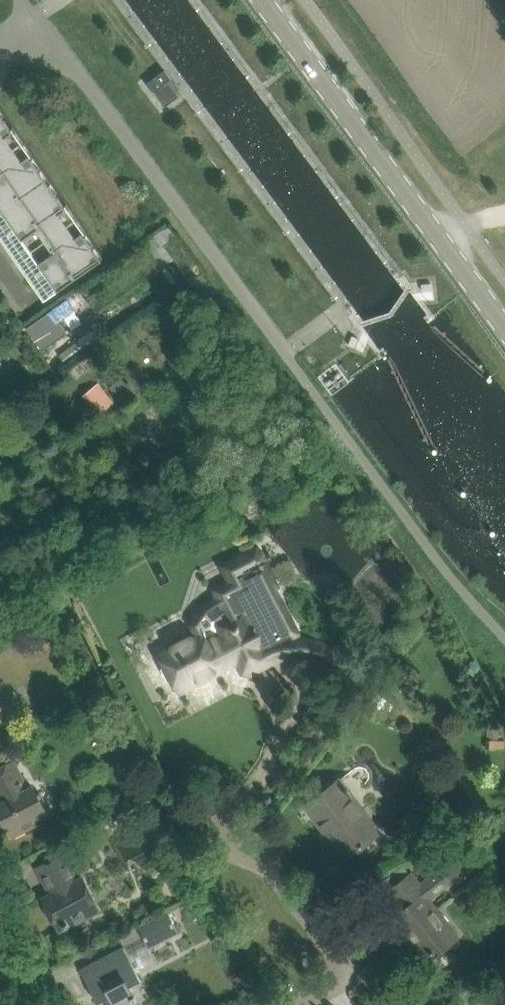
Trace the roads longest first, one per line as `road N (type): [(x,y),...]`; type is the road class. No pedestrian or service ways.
road 1 (tertiary): [(264,0),(504,326)]
road 2 (residential): [(300,1004),(347,982),(217,820)]

